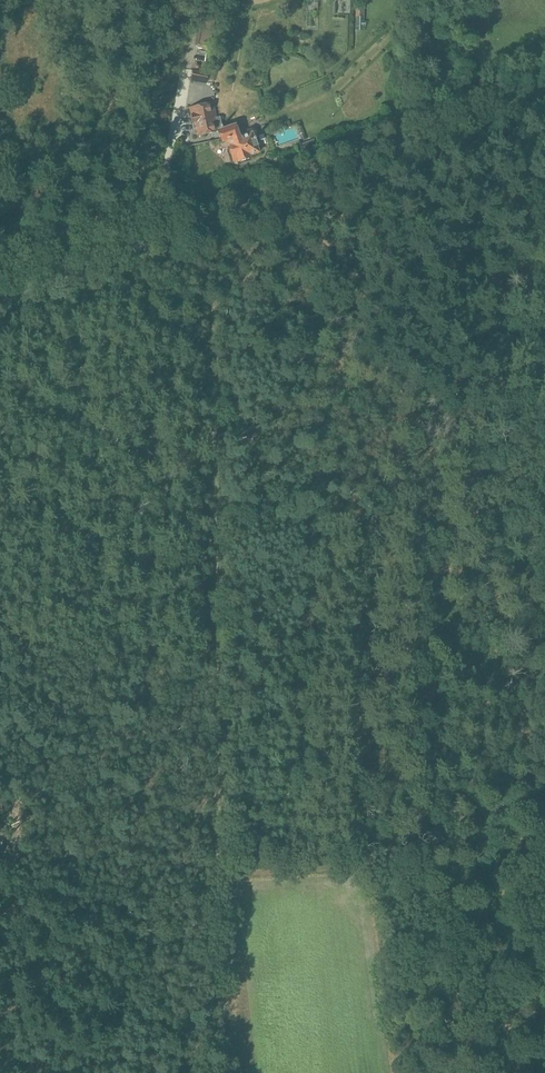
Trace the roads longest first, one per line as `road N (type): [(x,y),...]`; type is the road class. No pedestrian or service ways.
road 1 (track): [(177,240),(204,287),(211,325),(216,867)]
road 2 (tertiary): [(0,298),(544,91)]
road 3 (track): [(216,867),(467,870),(507,853),(544,817)]
road 4 (track): [(201,0),(168,158),(164,195),(174,231)]
road 5 (track): [(216,867),(218,1072)]

